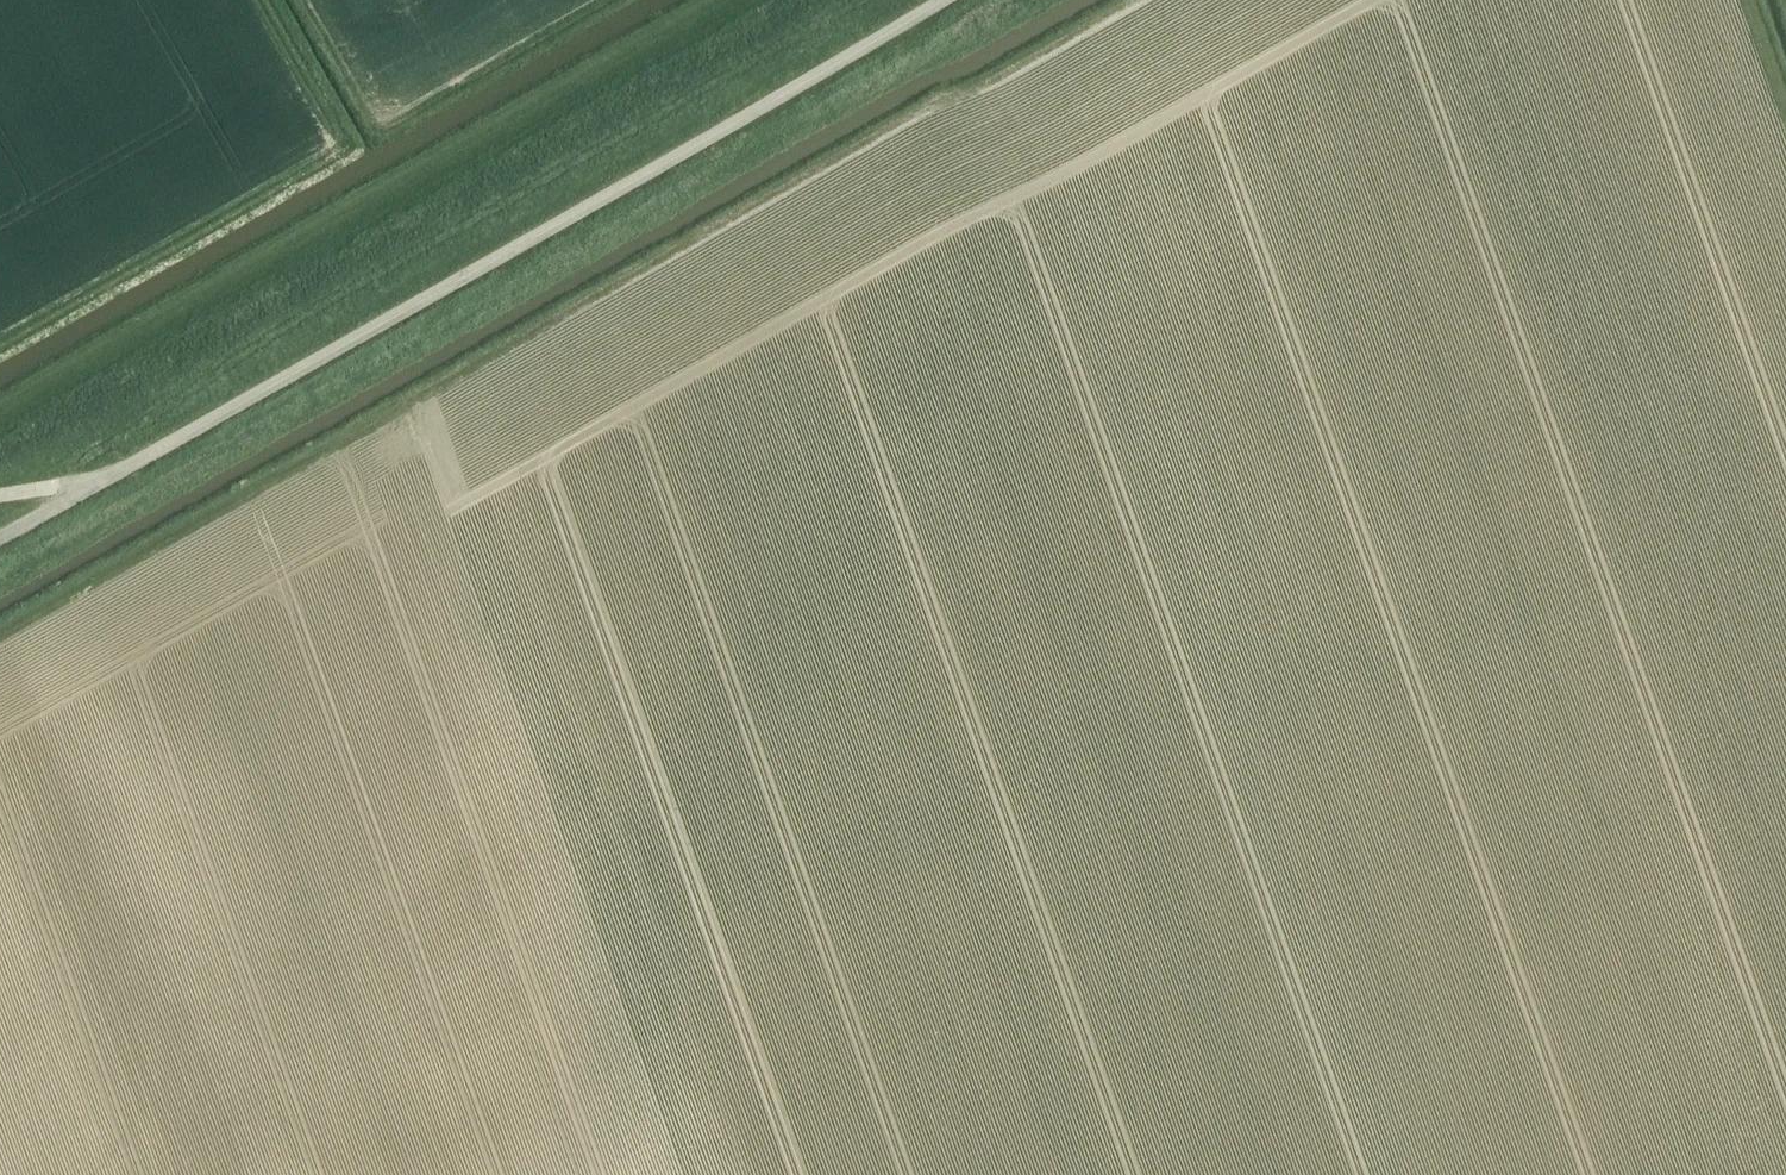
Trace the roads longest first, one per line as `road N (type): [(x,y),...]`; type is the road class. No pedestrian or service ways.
road 1 (unclassified): [(0,534),(952,0)]

